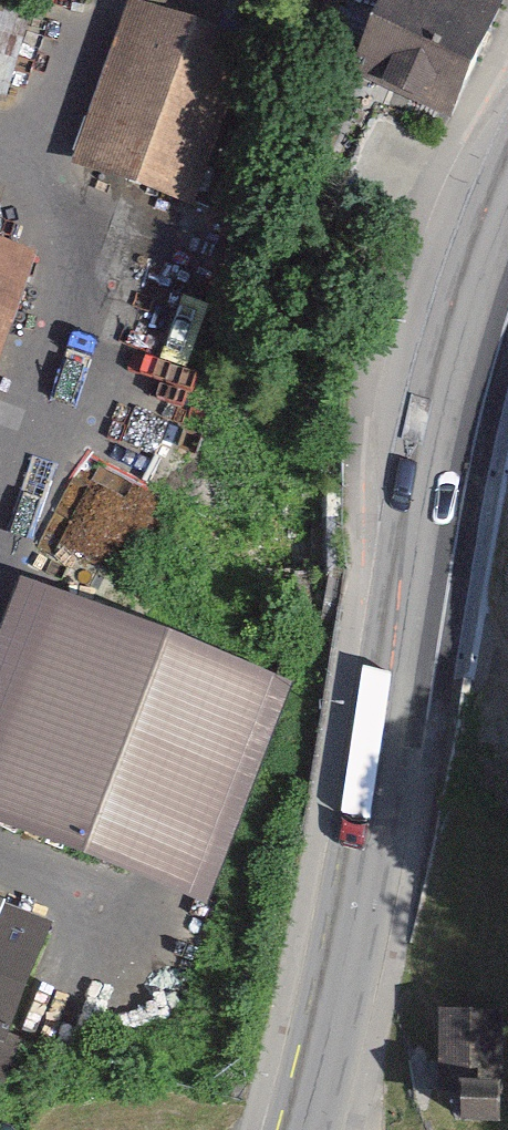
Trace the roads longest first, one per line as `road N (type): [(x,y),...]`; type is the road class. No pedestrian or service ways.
road 1 (primary): [(507,204),(449,365),(413,532),(342,971),(304,1129)]
road 2 (track): [(335,1000),(403,1129)]

